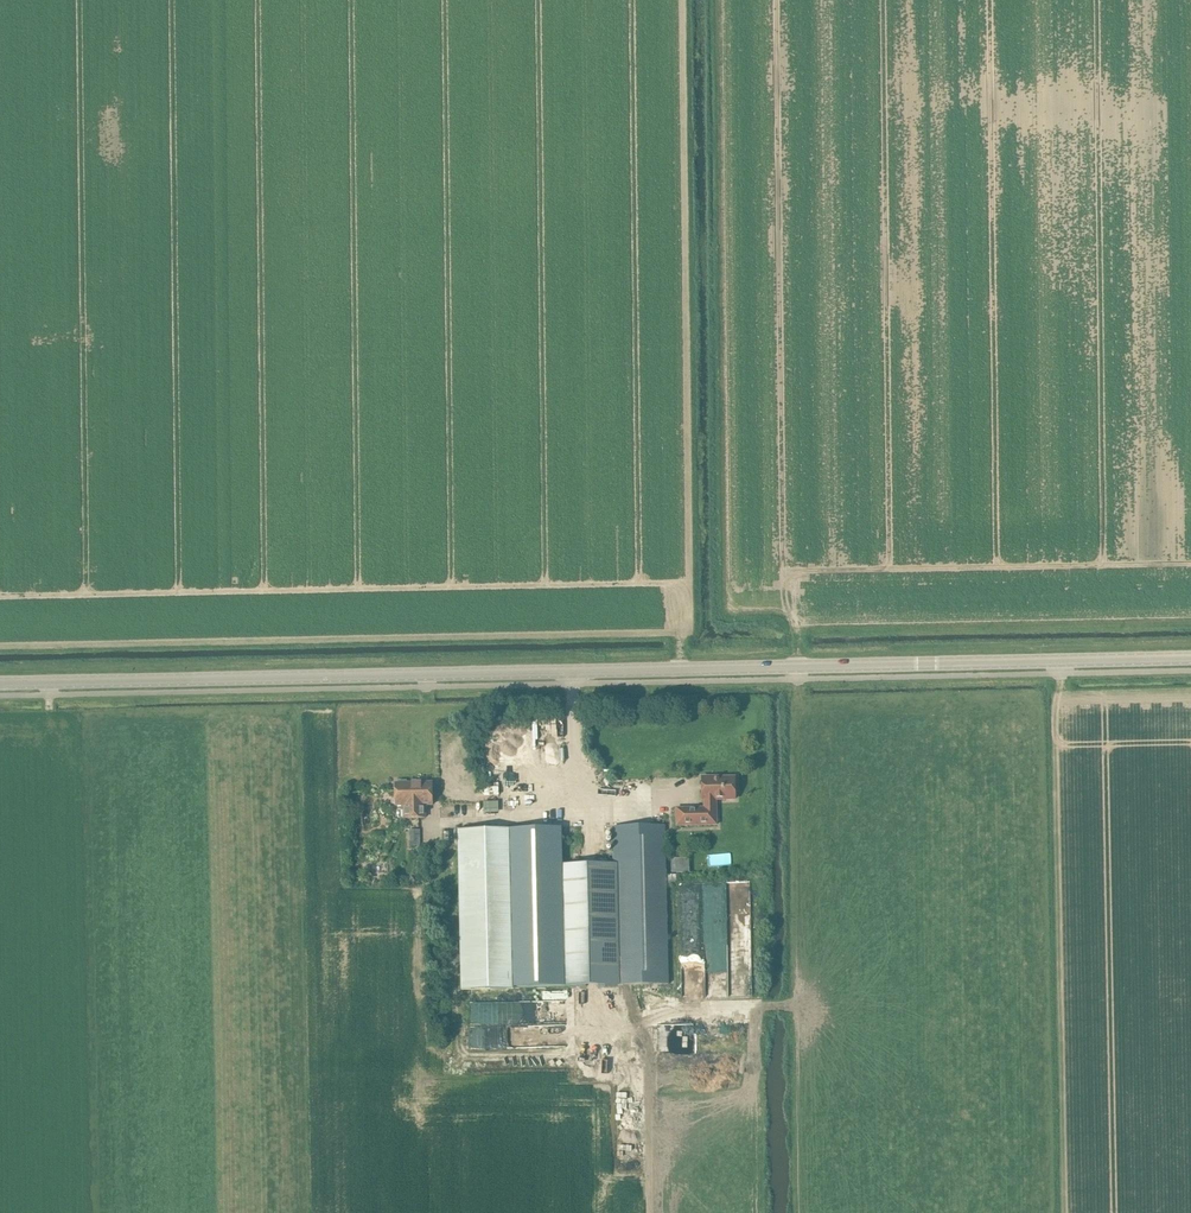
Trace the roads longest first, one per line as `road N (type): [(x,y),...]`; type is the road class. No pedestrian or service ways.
road 1 (tertiary): [(1190,658),(0,683)]
road 2 (track): [(477,1014),(794,1007),(790,728),(798,666)]
road 3 (track): [(639,827),(650,1212)]
road 4 (track): [(490,1036),(649,1034)]
road 5 (track): [(592,985),(590,865)]

